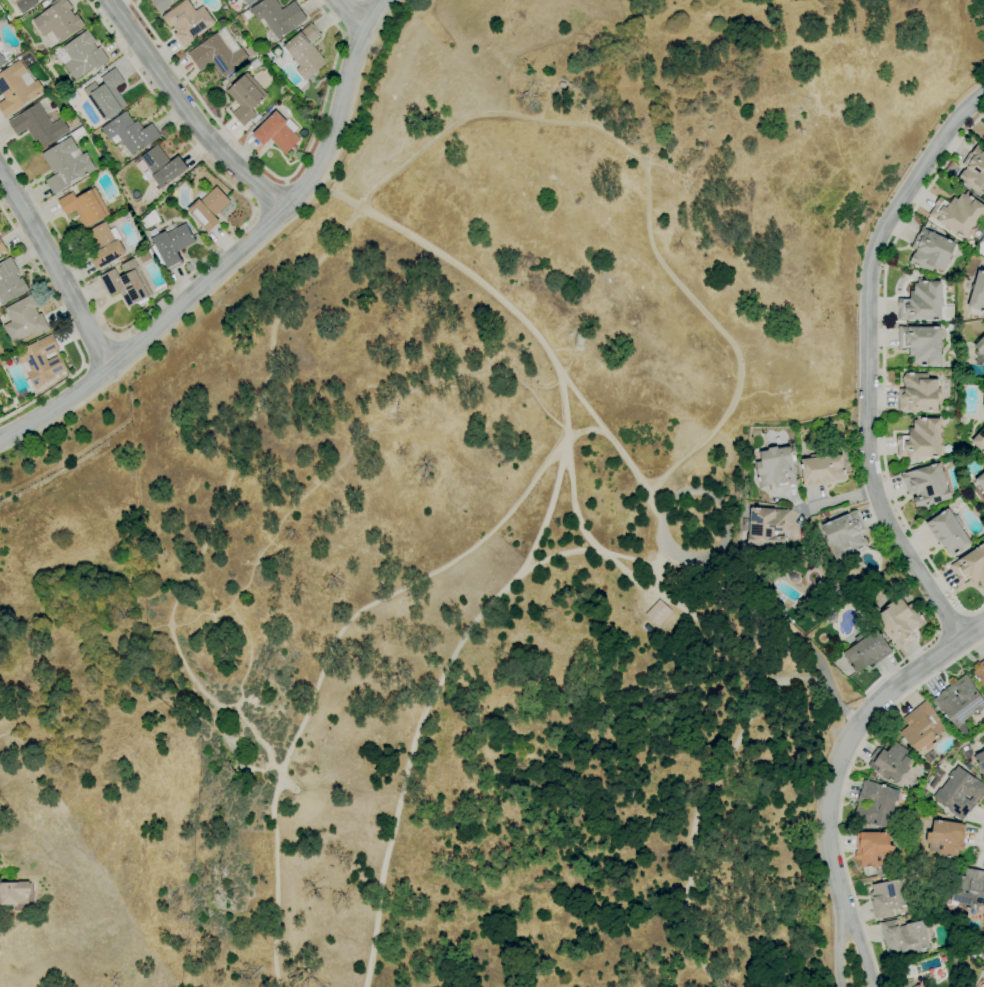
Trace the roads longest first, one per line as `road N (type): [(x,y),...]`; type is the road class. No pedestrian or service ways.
road 1 (track): [(281,773),(330,652),(362,611),(482,544),(518,508),(567,434),(500,363),(467,367),(399,396),(290,515),(234,597),(214,615),(168,623)]
road 2 (track): [(192,680),(168,623),(174,603),(221,531),(232,444),(274,382),(275,331),(358,210),(465,269),(534,336),(557,371)]
road 3 (track): [(311,175),(358,210),(467,125),(599,130),(643,159),(671,272),(732,346),(735,399),(719,434),(646,495)]
road 4 (residential): [(983,95),(921,165),(891,215),(870,257),(867,308),(872,488),(961,639)]
road 5 (residential): [(383,0),(365,25),(311,175),(85,388),(0,440)]
road 6 (track): [(567,434),(542,544),(454,663),(425,723),(370,986)]
road 7 (residential): [(862,986),(830,849),(834,768),(859,722),(889,692),(983,621)]
road 8 (track): [(502,600),(547,561),(580,552),(605,557),(773,681),(821,677)]
road 9 (track): [(192,680),(219,708),(239,711),(281,773),(277,915),(286,986)]
road 10 (track): [(738,986),(704,902),(711,797),(773,681)]
road 11 (residential): [(108,0),(219,154),(284,206)]
road 12 (residential): [(0,172),(108,367)]
road 13 (track): [(664,544),(654,565),(605,557),(579,523),(567,434)]
road 14 (track): [(567,434),(588,428),(607,437),(557,371),(567,434)]

